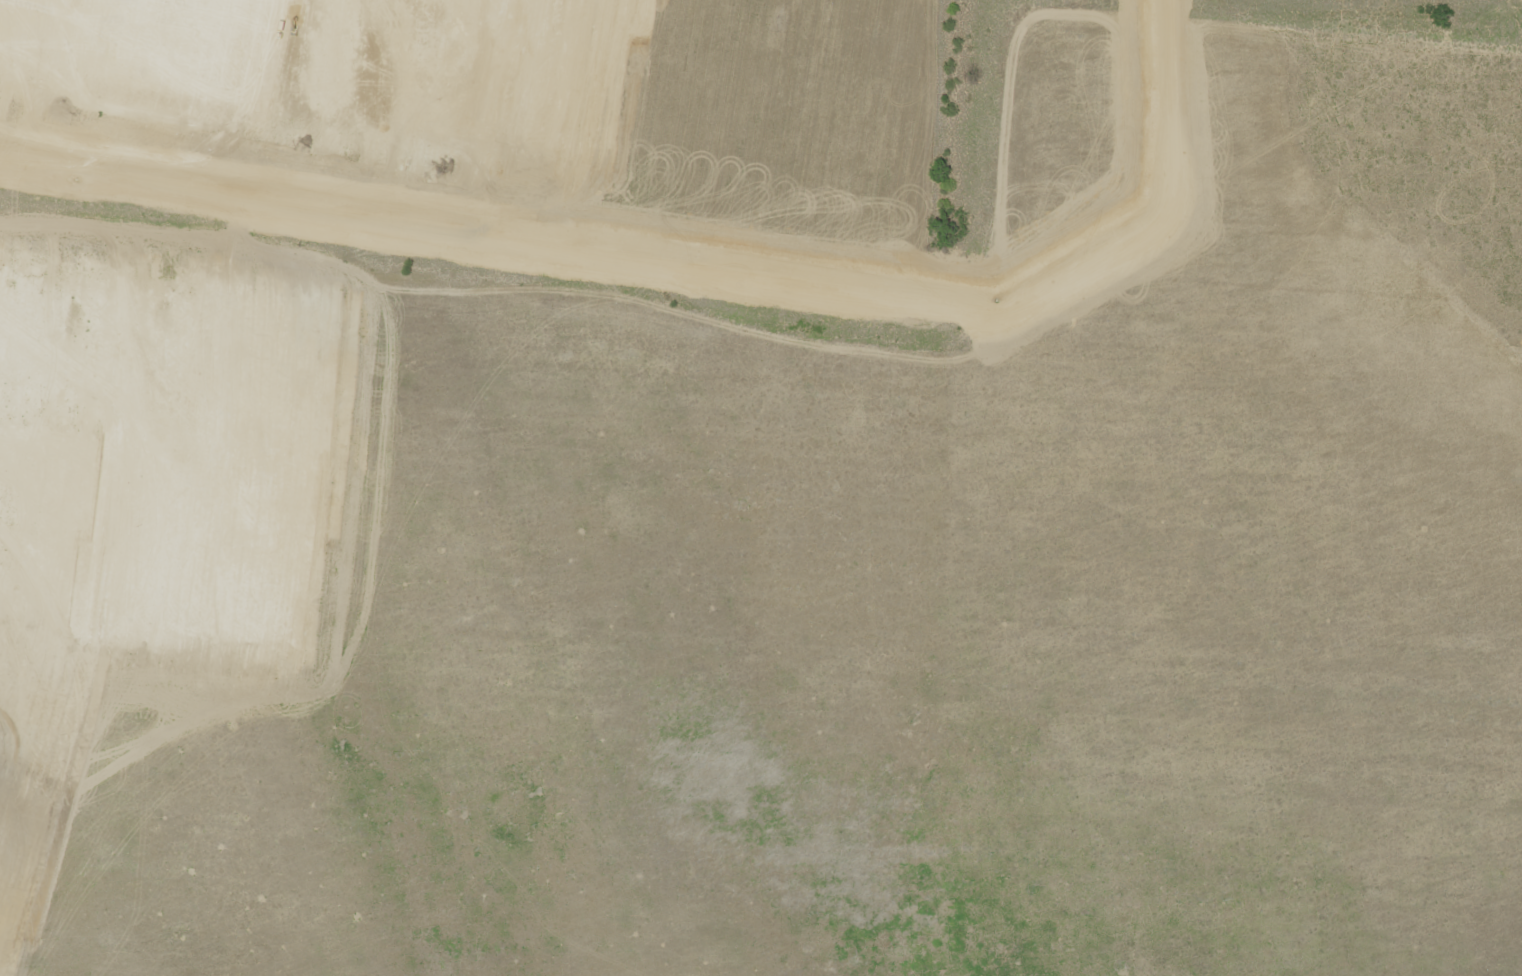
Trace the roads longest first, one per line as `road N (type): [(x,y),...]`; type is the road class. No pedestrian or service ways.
road 1 (track): [(0,200),(102,191),(141,153),(164,0)]
road 2 (residential): [(966,133),(966,0)]

